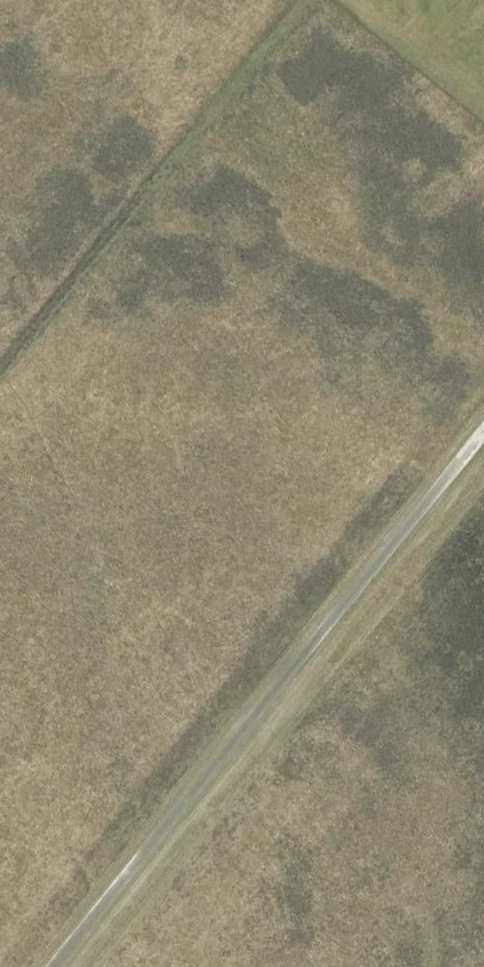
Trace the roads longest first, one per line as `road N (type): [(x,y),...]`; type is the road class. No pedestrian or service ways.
road 1 (track): [(0,375),(305,0)]

